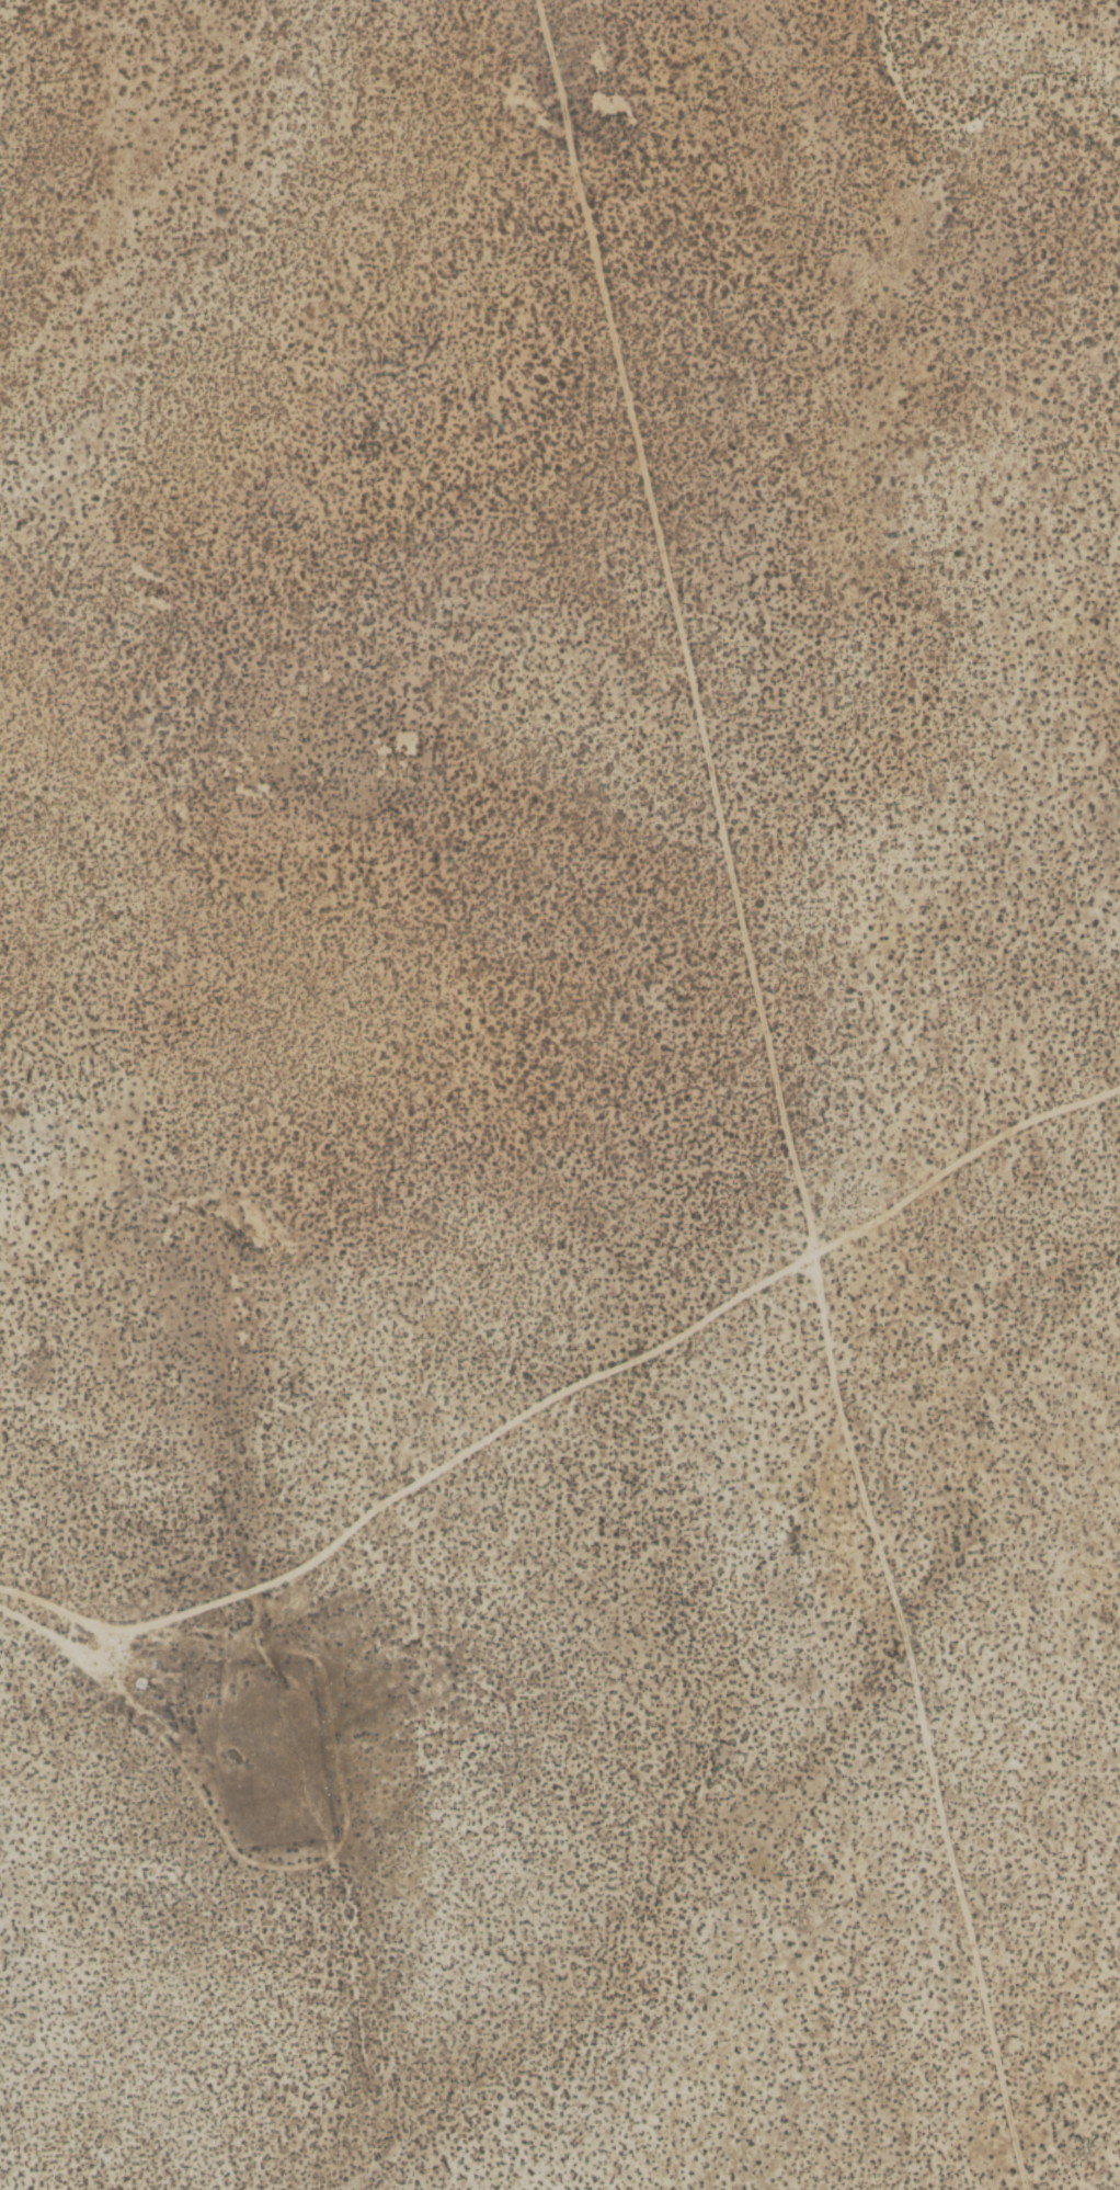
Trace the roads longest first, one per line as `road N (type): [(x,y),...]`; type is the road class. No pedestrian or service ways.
road 1 (track): [(544,0),(808,1252),(1034,2189)]
road 2 (track): [(0,1590),(106,1634),(286,1574),(377,1502),(540,1398),(659,1344),(808,1252)]
road 3 (track): [(808,1252),(1025,1117),(1119,1080)]

